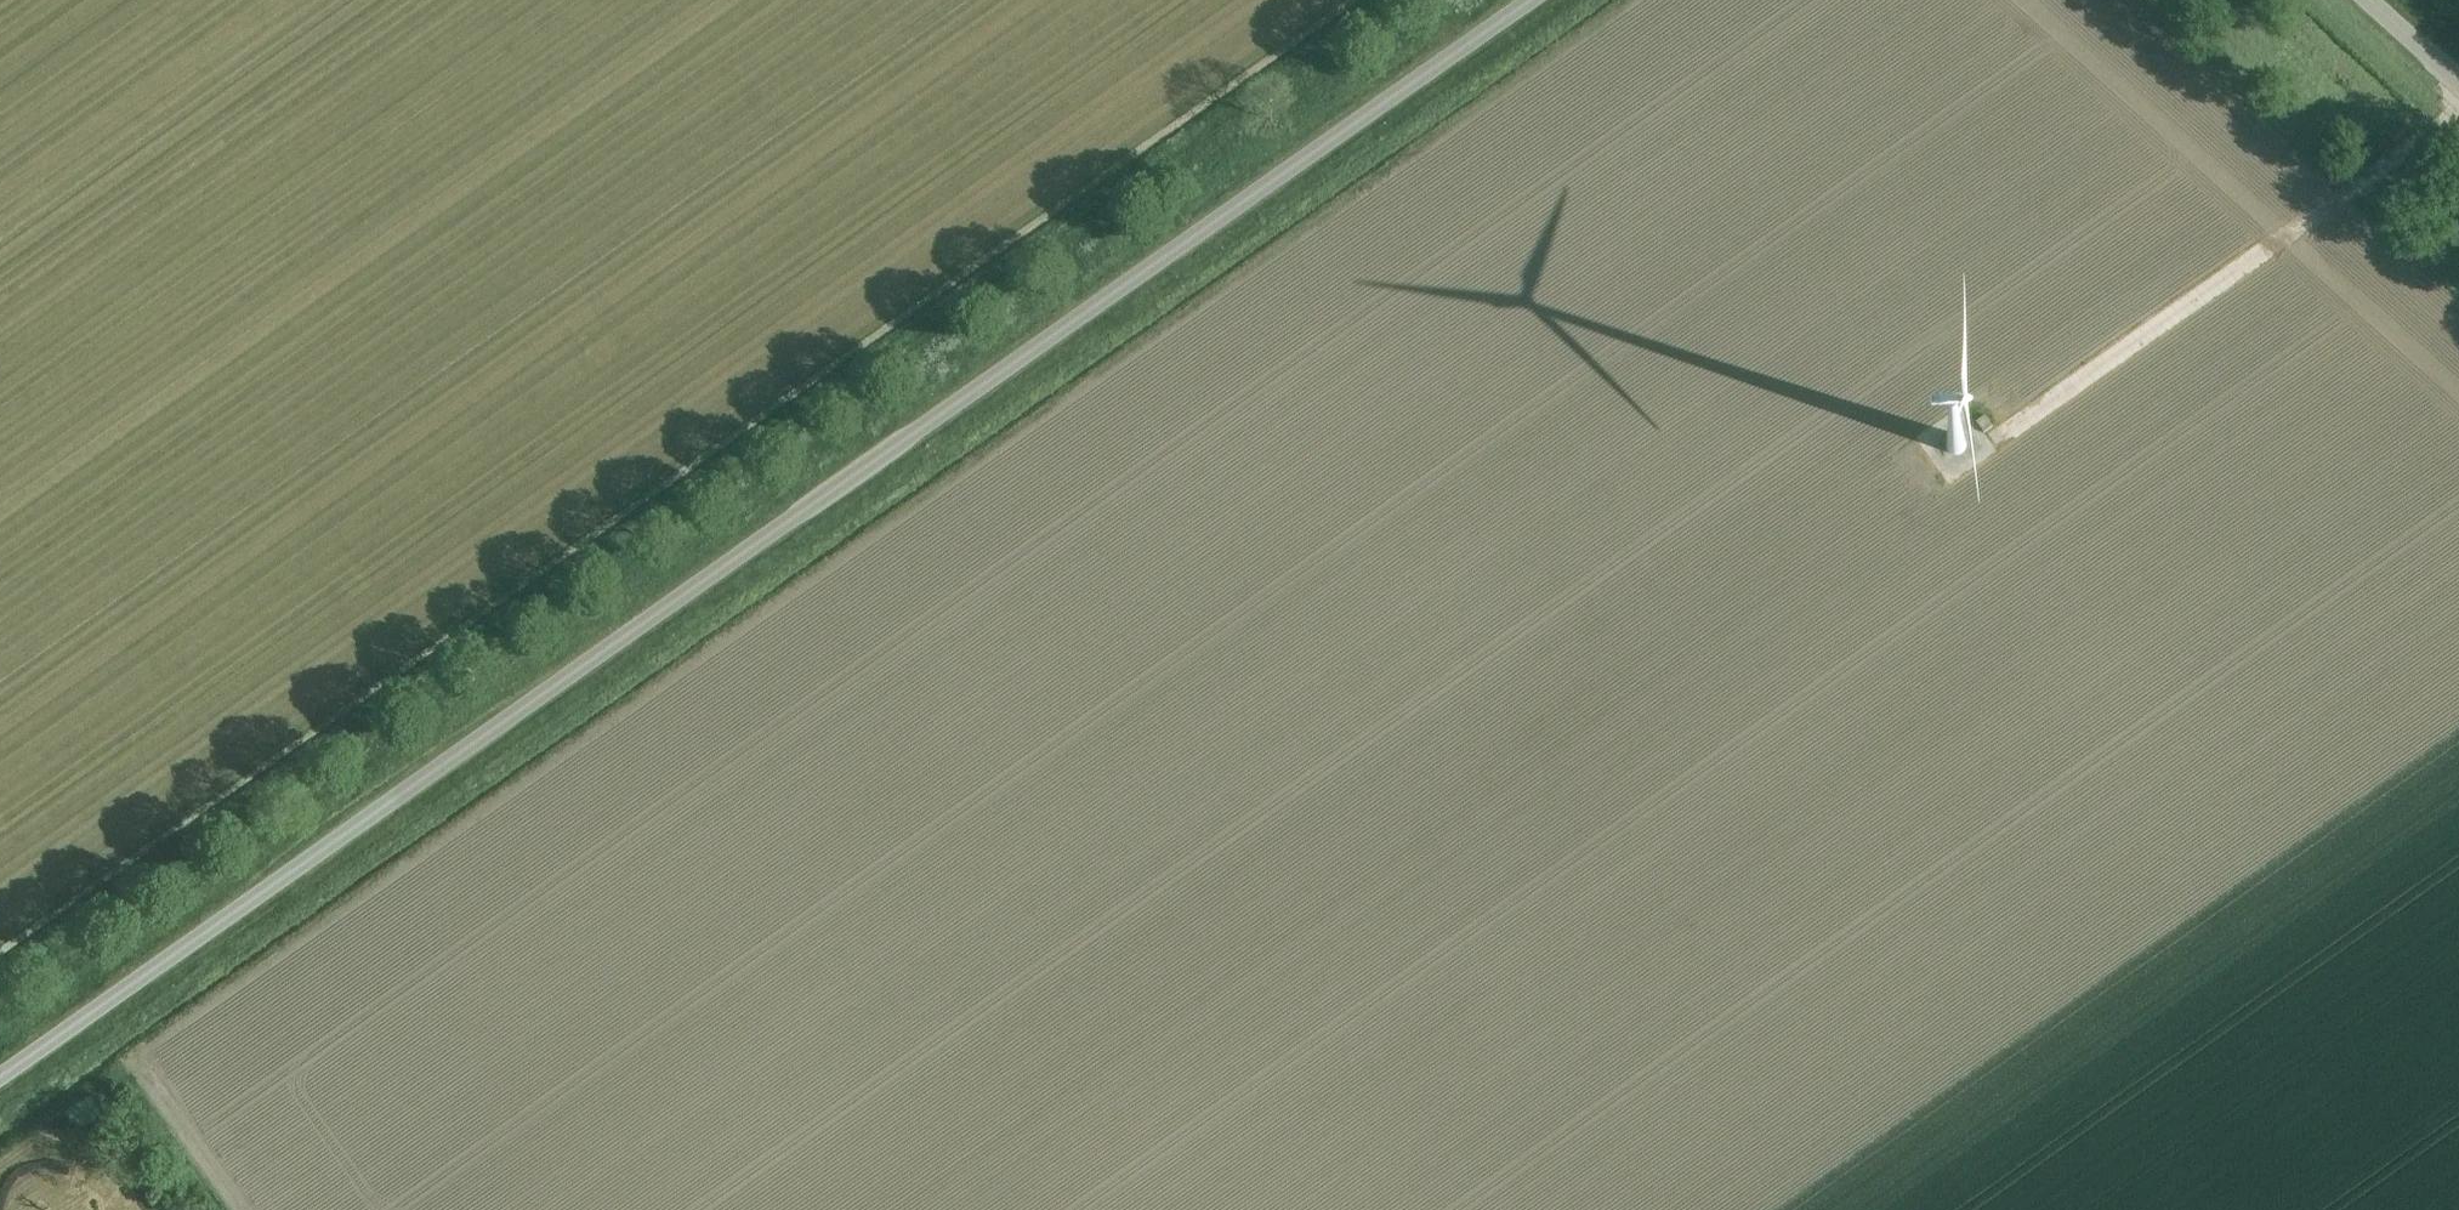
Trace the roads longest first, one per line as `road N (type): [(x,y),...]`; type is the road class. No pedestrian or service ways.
road 1 (unclassified): [(0,1077),(1532,0)]
road 2 (unclassified): [(2458,83),(2368,0)]

